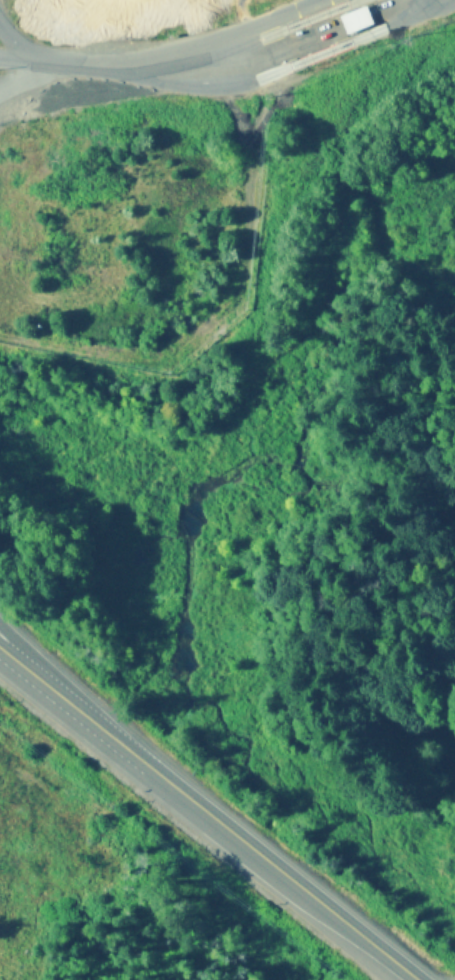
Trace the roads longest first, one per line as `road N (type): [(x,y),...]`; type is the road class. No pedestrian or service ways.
road 1 (trunk): [(78,713),(412,979)]

